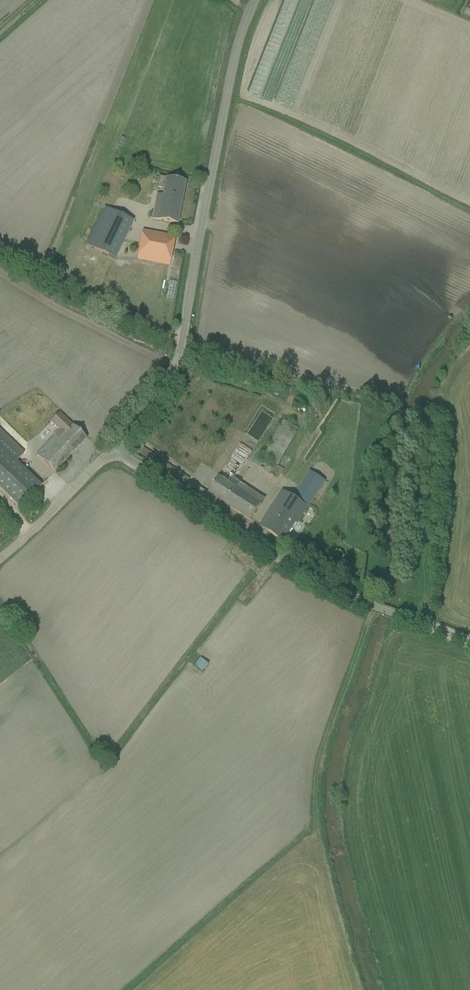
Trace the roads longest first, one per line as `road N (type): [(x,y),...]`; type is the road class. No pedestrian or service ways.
road 1 (unclassified): [(114,451),(178,352),(233,50),(254,0)]
road 2 (unclassified): [(114,451),(314,580),(469,645)]
road 3 (unclassified): [(0,554),(114,451)]

